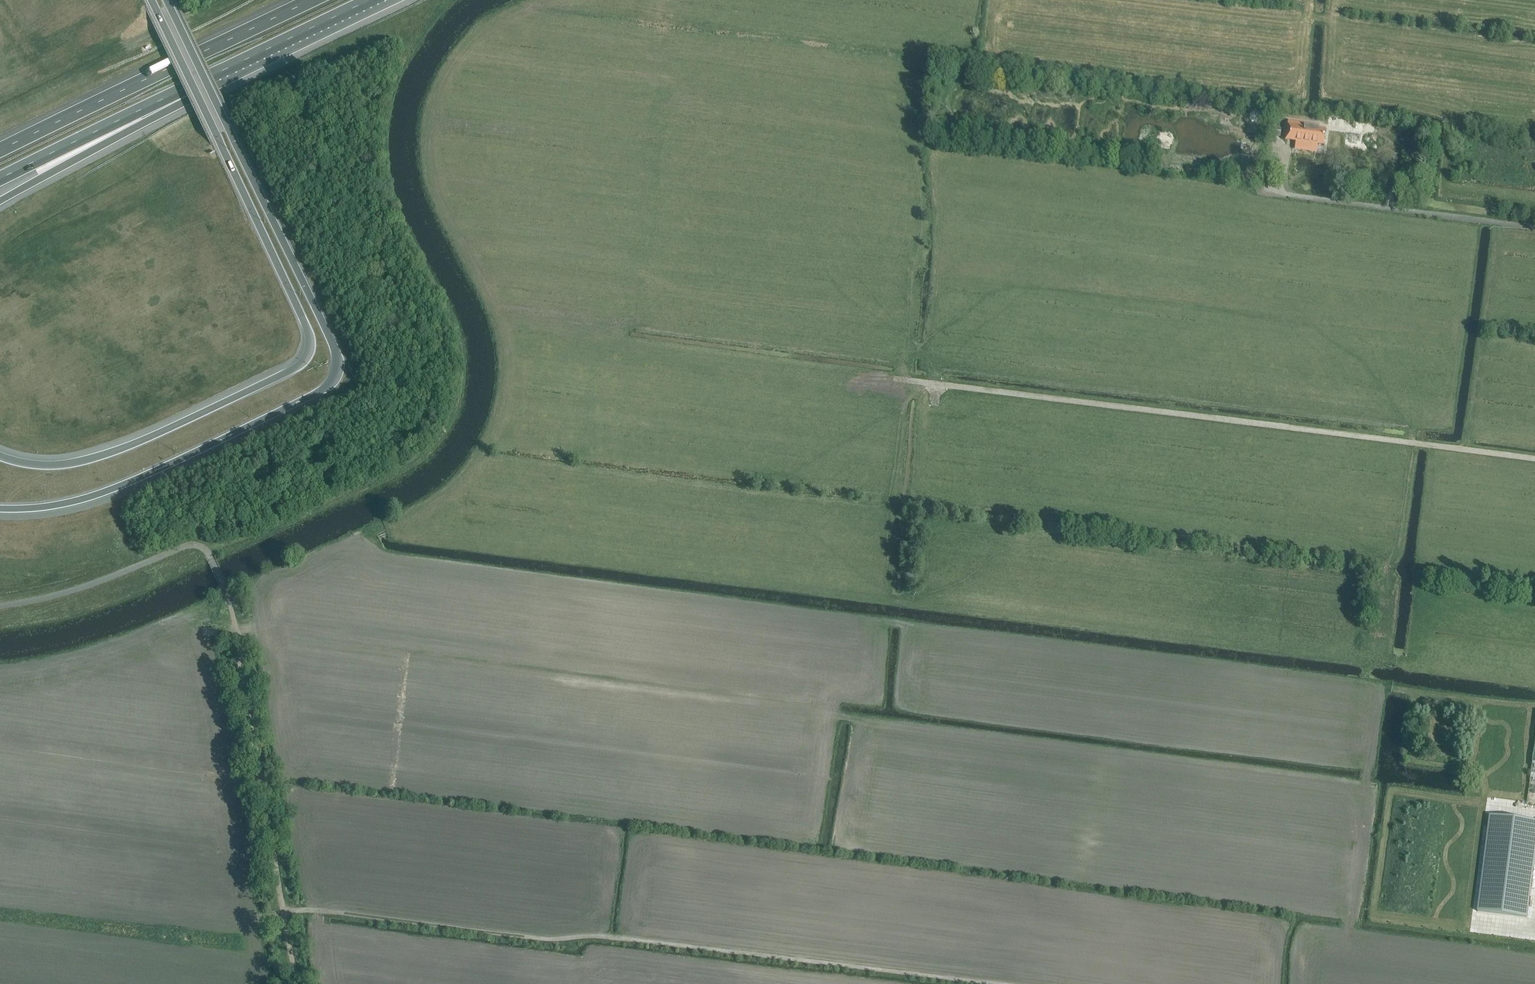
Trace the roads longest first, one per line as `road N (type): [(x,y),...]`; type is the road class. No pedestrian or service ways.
road 1 (motorway): [(0,512),(97,498),(328,387),(337,357),(313,303)]
road 2 (motorway): [(300,313),(310,353),(285,373),(91,459),(50,465),(0,456)]
road 3 (primary): [(151,0),(300,313)]
road 4 (motorway): [(310,0),(0,152)]
road 5 (primary): [(313,303),(167,0)]
road 6 (track): [(300,983),(244,668)]
road 7 (motorway): [(0,203),(214,76)]
road 8 (motorway): [(0,179),(214,76)]
road 9 (motorway): [(214,76),(372,0)]

